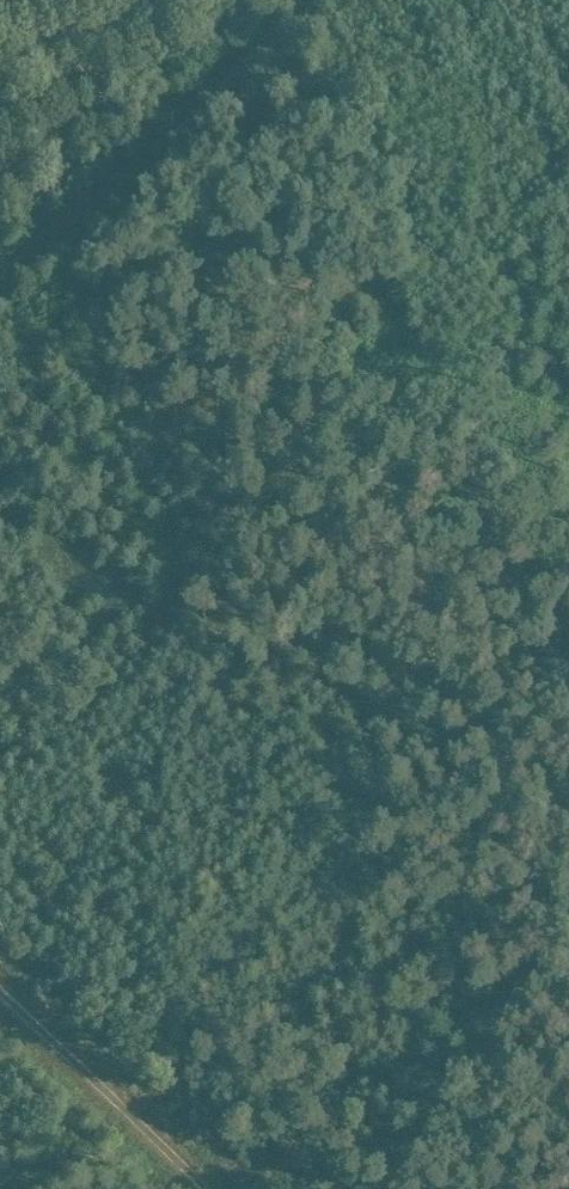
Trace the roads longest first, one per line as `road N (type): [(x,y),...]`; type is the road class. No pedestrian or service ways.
road 1 (track): [(206,1188),(0,992)]

